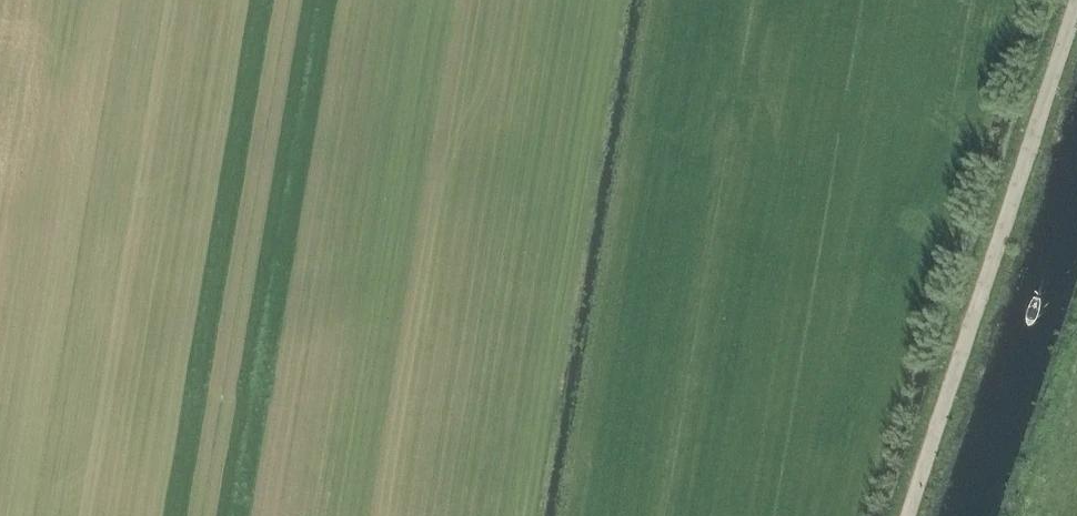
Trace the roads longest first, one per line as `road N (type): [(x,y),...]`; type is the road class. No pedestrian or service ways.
road 1 (track): [(910,515),(1076,11)]

